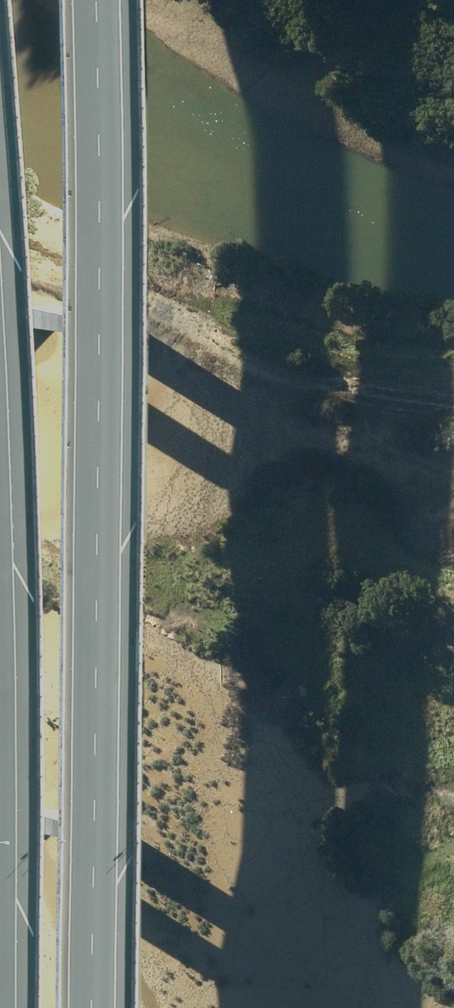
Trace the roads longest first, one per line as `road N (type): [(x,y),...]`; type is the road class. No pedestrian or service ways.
road 1 (motorway): [(93,0),(103,233),(100,1007)]
road 2 (track): [(0,262),(50,281),(164,302),(279,365),(453,394)]
road 3 (motorway): [(1,1007),(0,731)]

